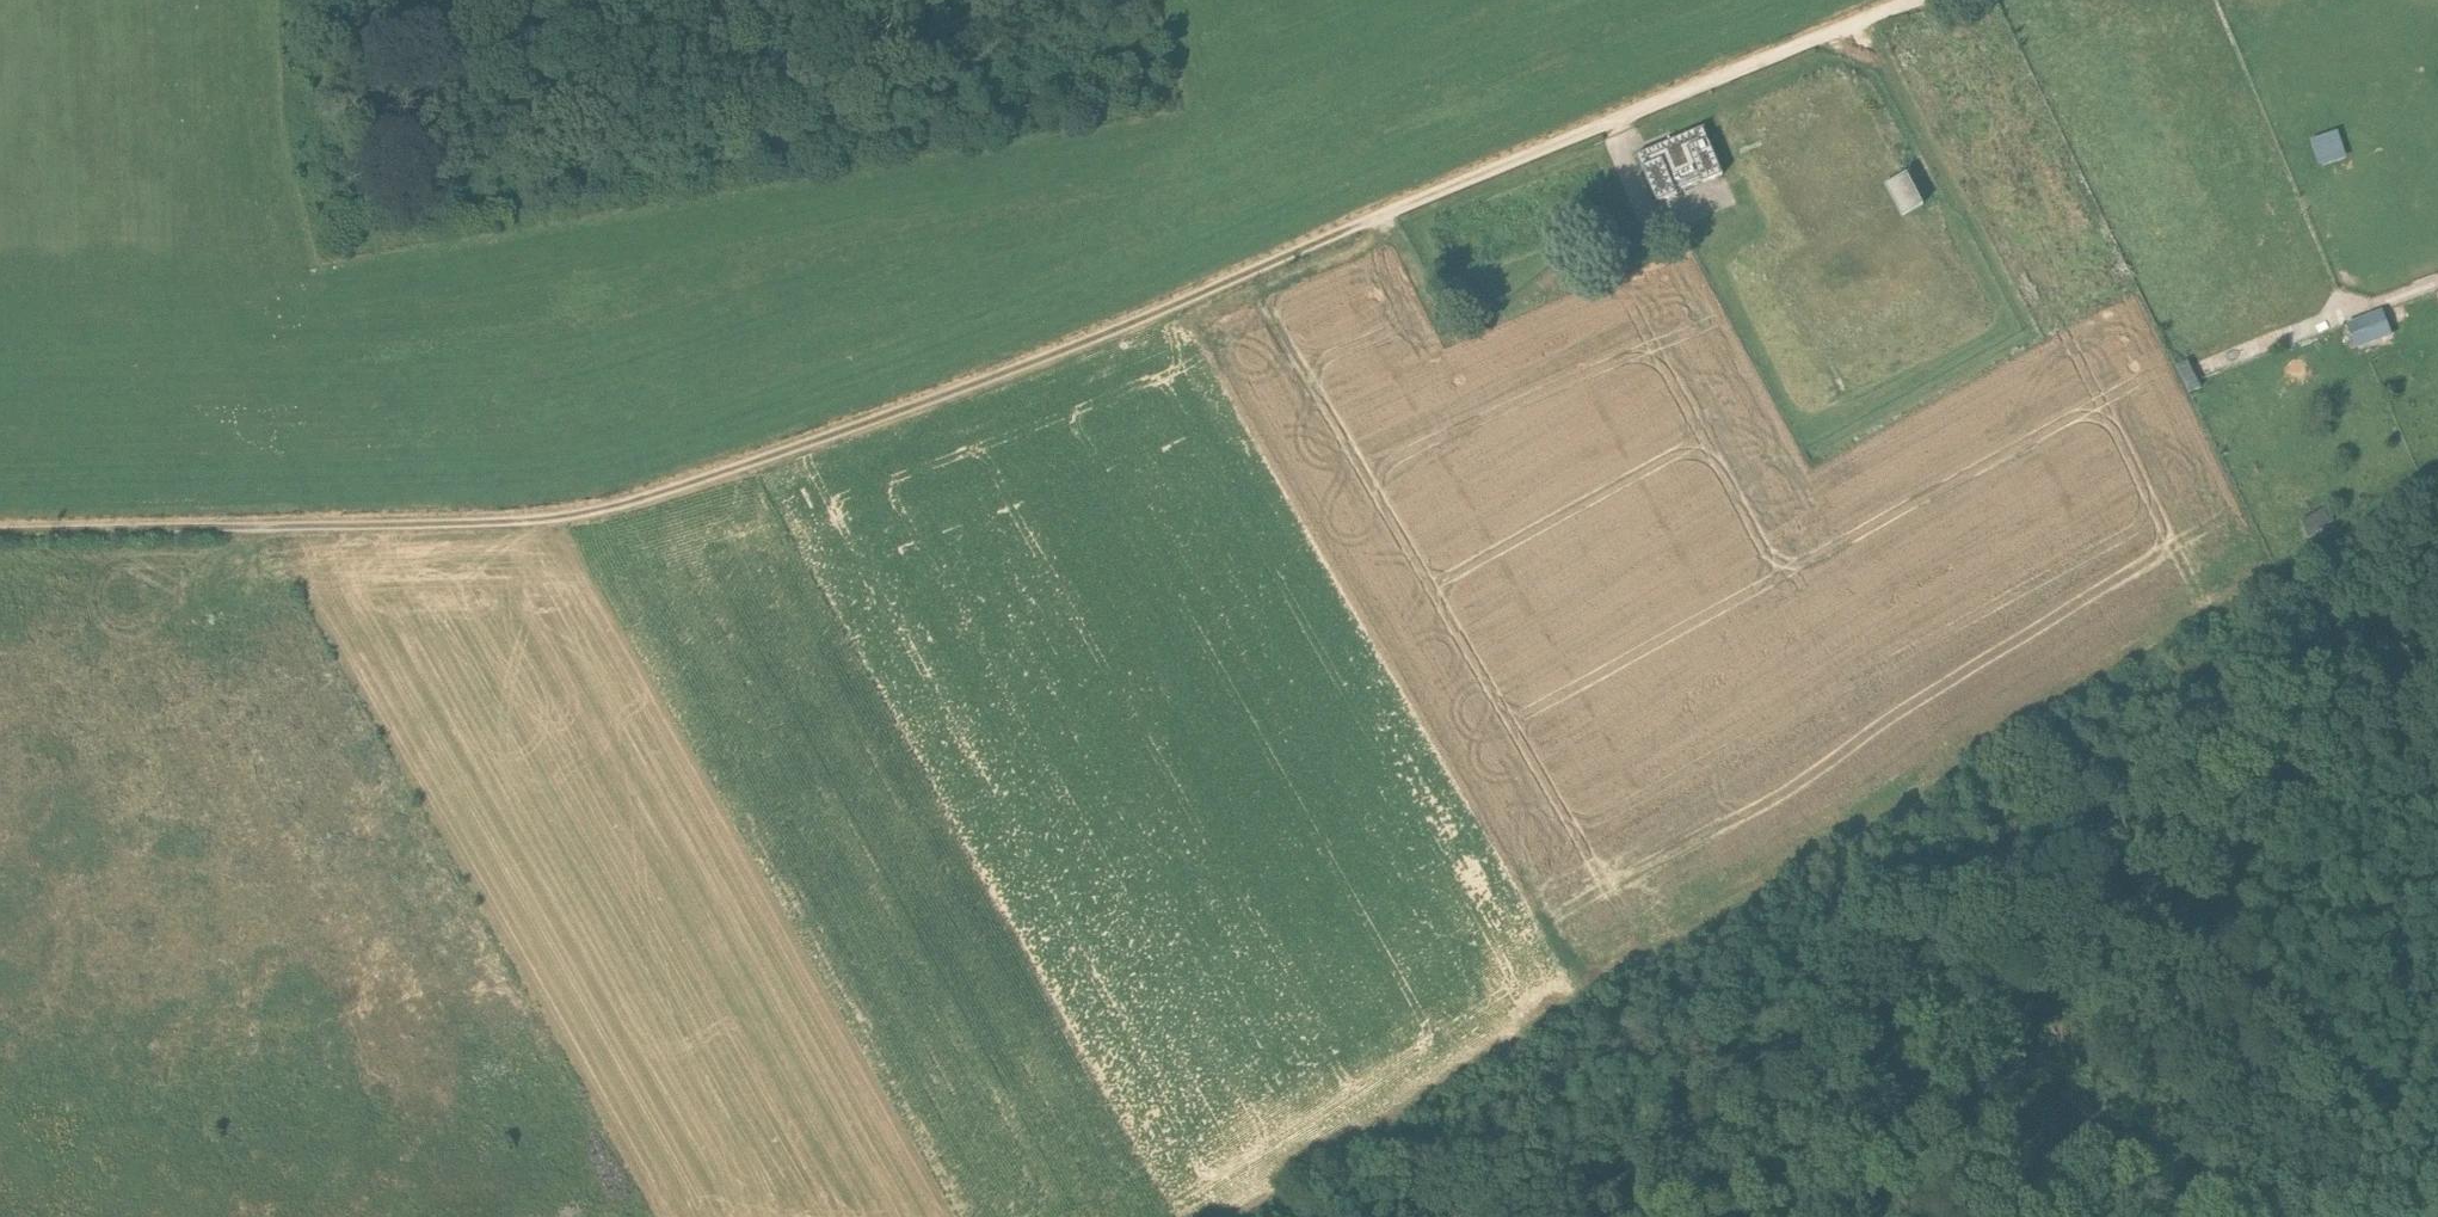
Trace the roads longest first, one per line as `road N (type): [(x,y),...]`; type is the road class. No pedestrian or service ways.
road 1 (track): [(1906,0),(1047,354),(614,504),(502,520),(0,531)]
road 2 (track): [(1873,1216),(1910,1187),(1988,1158),(1991,1137)]

